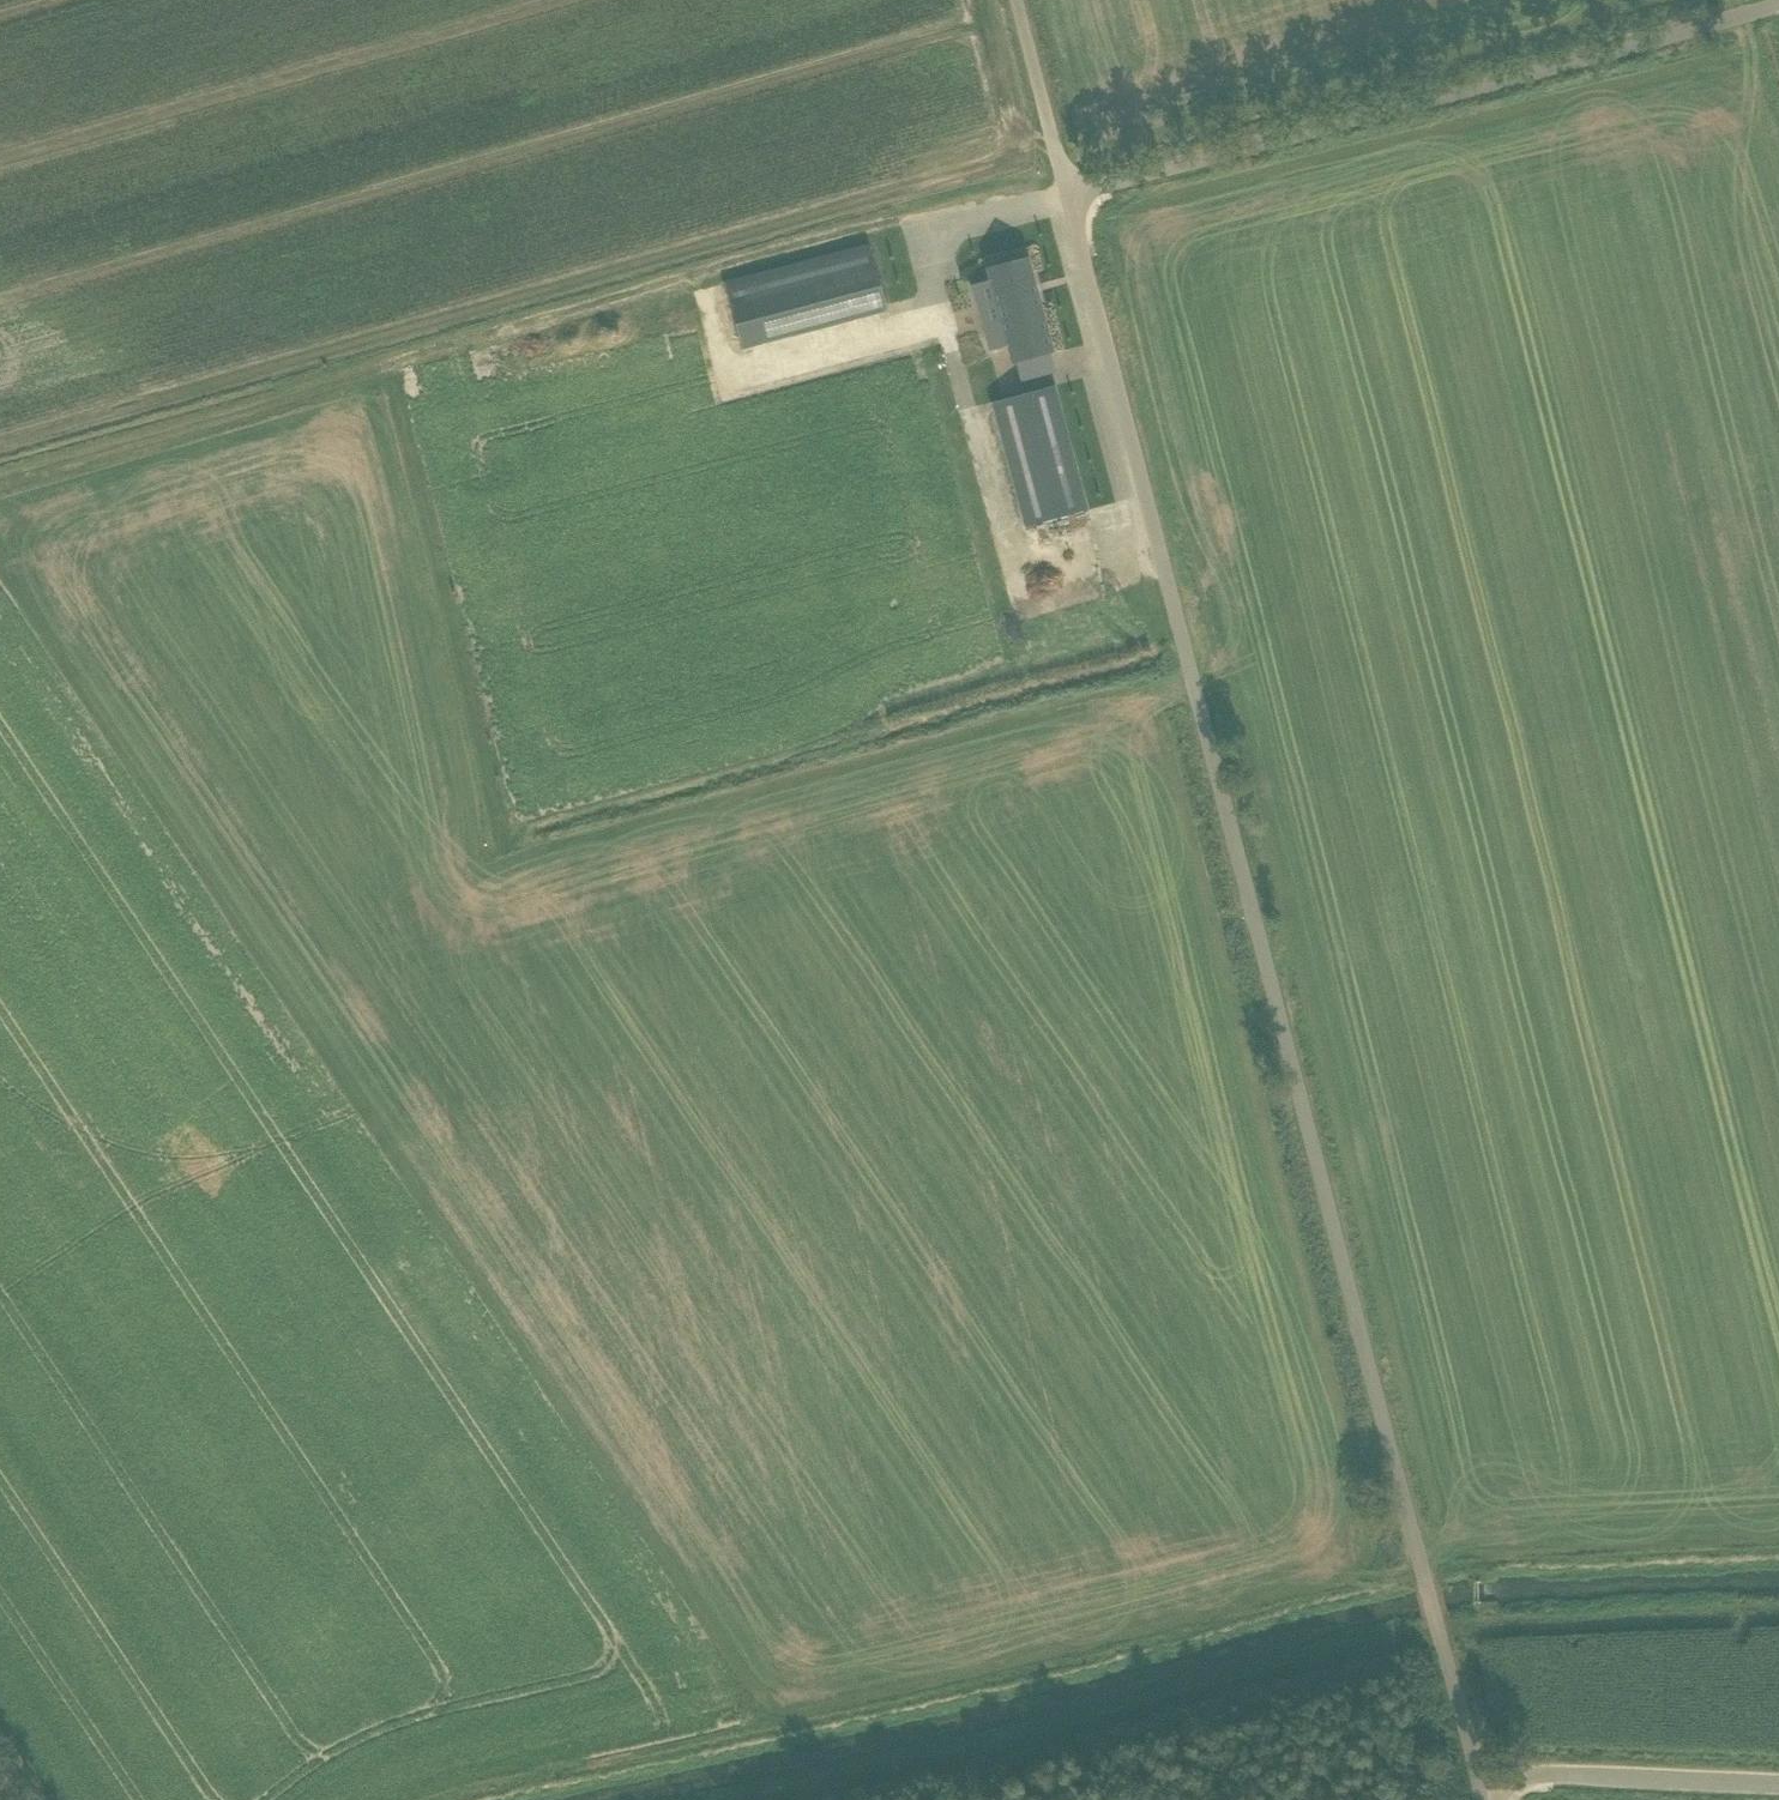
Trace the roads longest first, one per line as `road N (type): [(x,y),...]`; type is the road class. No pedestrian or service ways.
road 1 (unclassified): [(1482,1793),(1066,200)]
road 2 (track): [(0,478),(900,221),(1062,182)]
road 3 (unclassified): [(1066,200),(1778,7)]
road 4 (unclassified): [(1778,1782),(1546,1774),(1482,1793)]
road 5 (unclassified): [(1066,200),(1014,0)]

